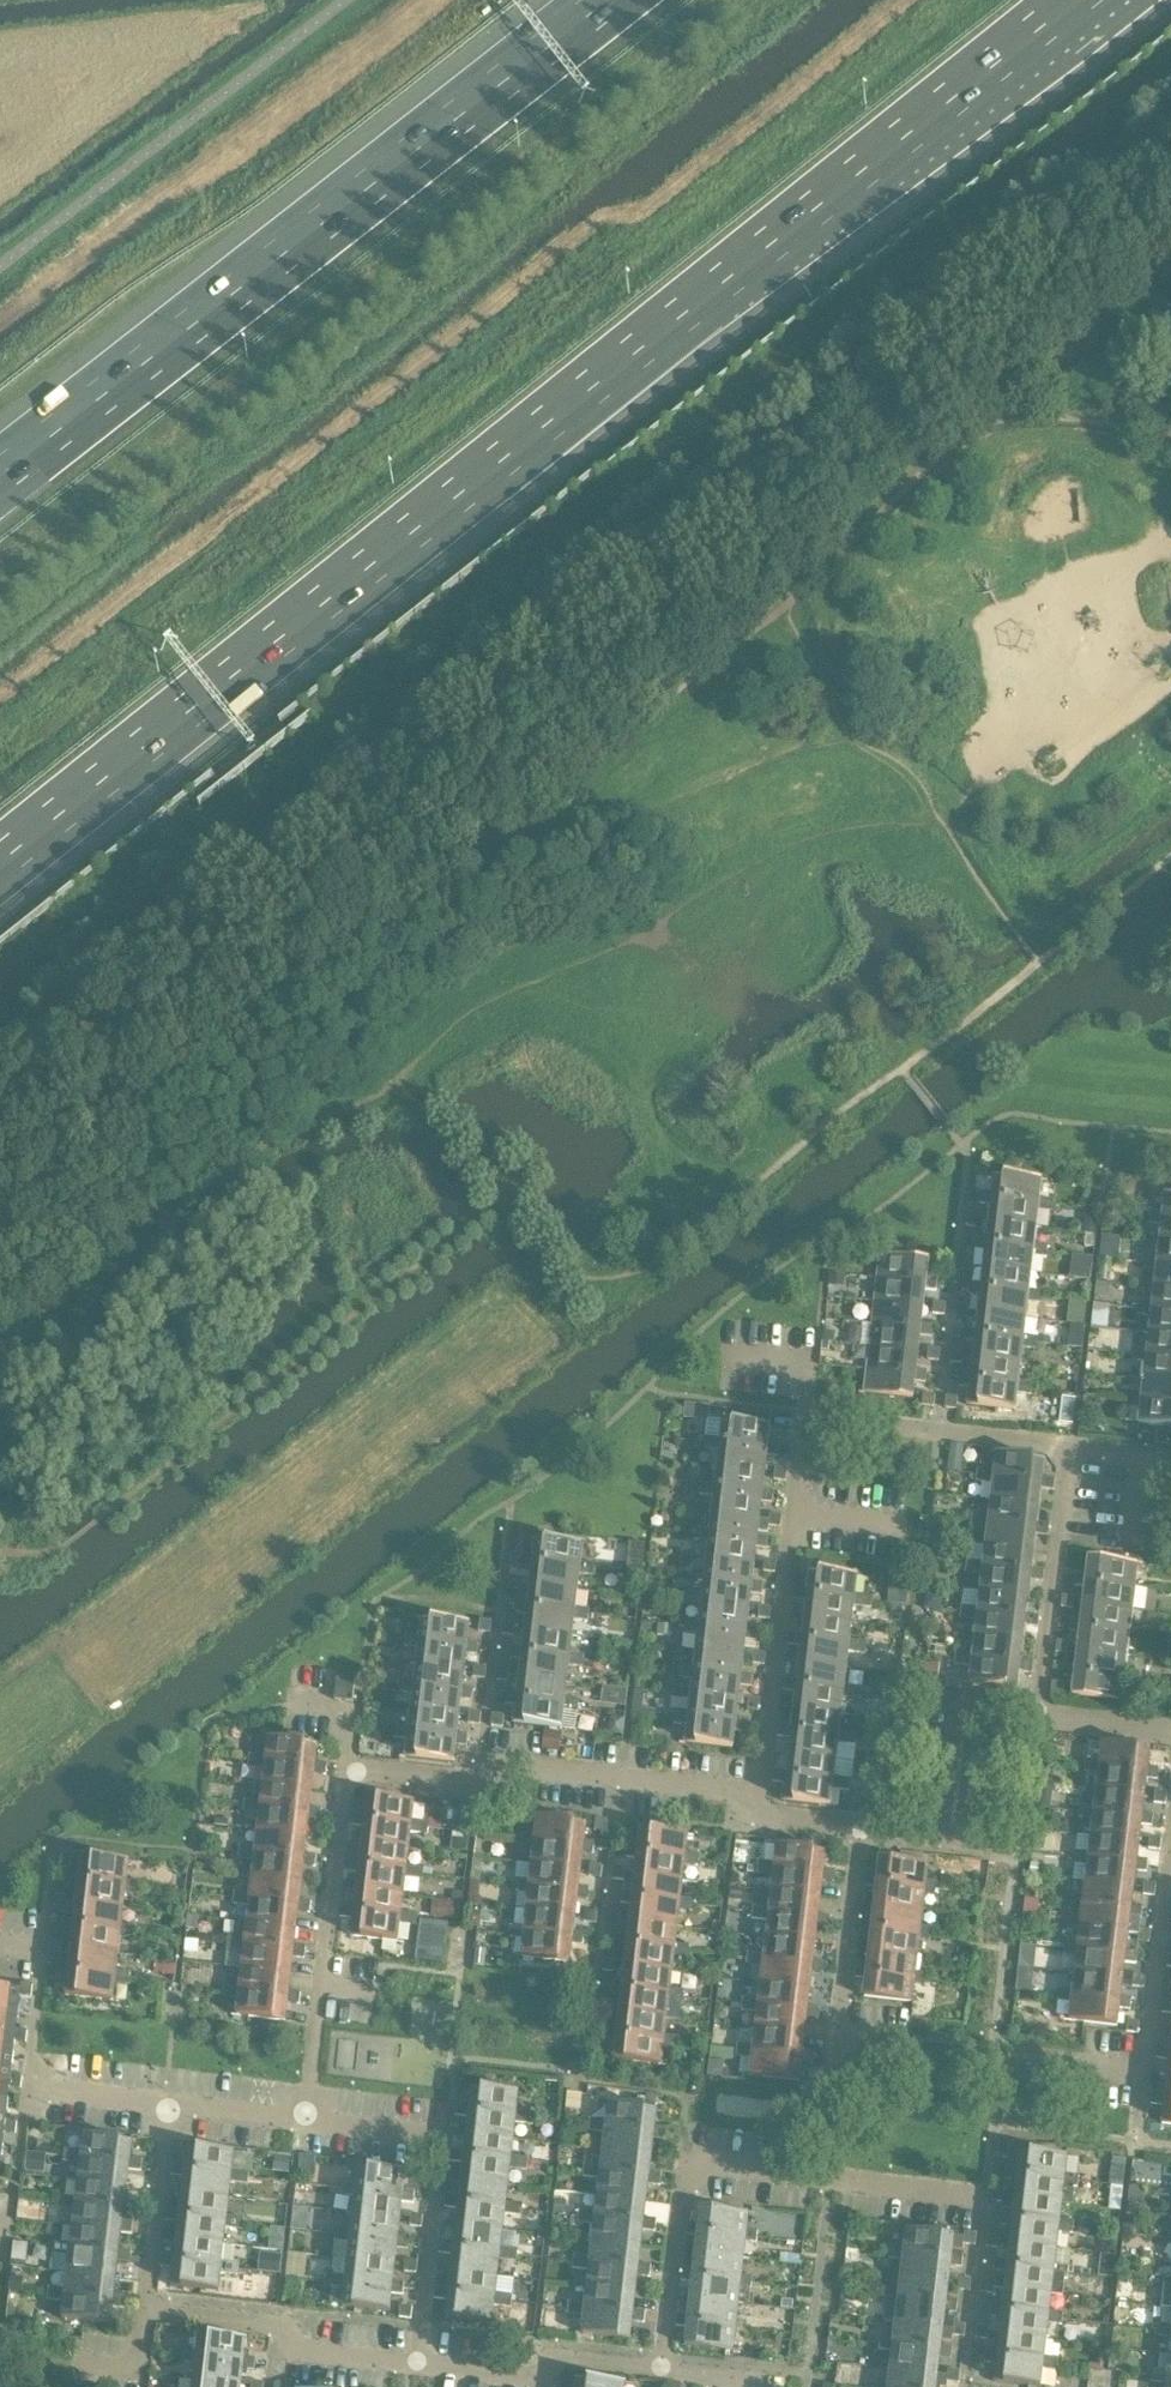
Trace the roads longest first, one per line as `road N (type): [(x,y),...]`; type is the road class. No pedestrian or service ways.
road 1 (motorway): [(0,863),(1076,0)]
road 2 (motorway): [(608,0),(0,476)]
road 3 (residential): [(758,1793),(804,1418),(1071,1448)]
road 4 (residential): [(349,1771),(446,1782),(505,1766),(758,1793)]
road 5 (residential): [(304,2120),(441,2138),(416,2363)]
road 6 (residential): [(304,2120),(349,1771)]
road 7 (residential): [(820,2177),(861,1830)]
road 8 (residential): [(661,2370),(684,2162),(820,2177)]
road 9 (residential): [(861,1830),(952,1838),(966,1705),(1037,1714)]
road 10 (residential): [(416,2363),(308,2353),(276,2327),(144,2311)]
road 11 (residential): [(1037,1714),(1071,1448)]
road 12 (residential): [(820,2177),(986,2198),(978,2284)]
road 13 (residential): [(1170,1893),(1140,2138)]
road 14 (residential): [(144,2311),(169,2104)]
road 15 (residential): [(28,2087),(42,1950),(0,1942)]
road 16 (residential): [(0,2224),(11,2225),(28,2087)]
road 17 (residential): [(28,2087),(169,2104)]
road 18 (residential): [(661,2370),(562,2358),(530,2377)]
road 19 (residential): [(169,2104),(304,2120)]
road 20 (residential): [(1037,1714),(1170,1732)]
road 21 (residential): [(349,1771),(363,1708),(304,1705)]
road 22 (residential): [(74,2362),(136,2369),(144,2311)]

